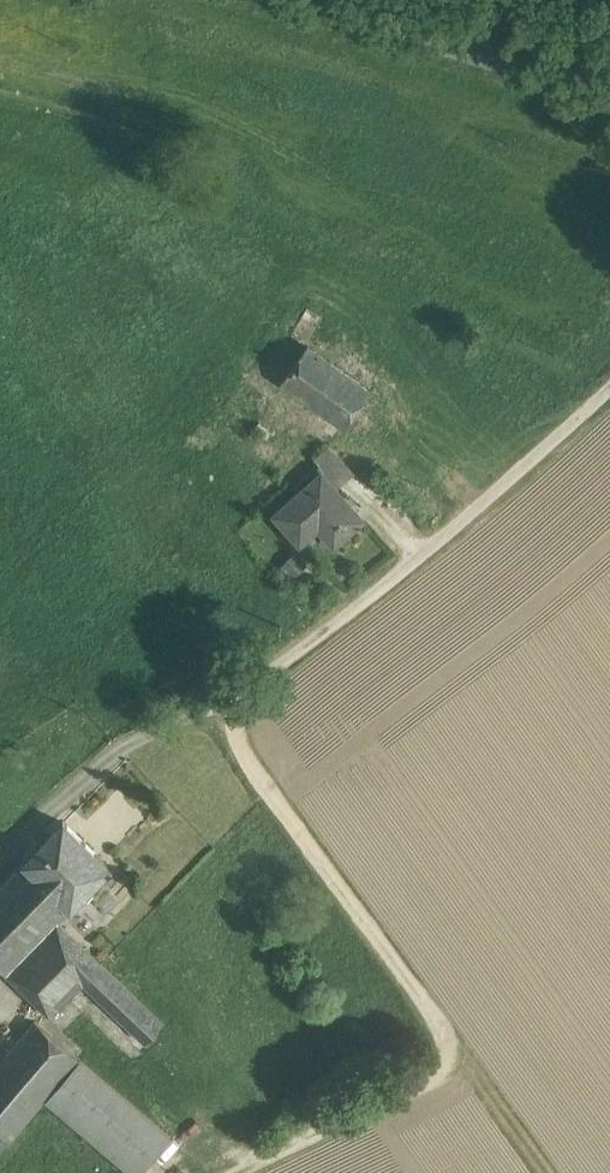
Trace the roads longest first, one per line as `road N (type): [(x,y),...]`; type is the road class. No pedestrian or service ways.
road 1 (track): [(233,693),(235,738),(425,1004)]
road 2 (track): [(609,95),(284,0)]

